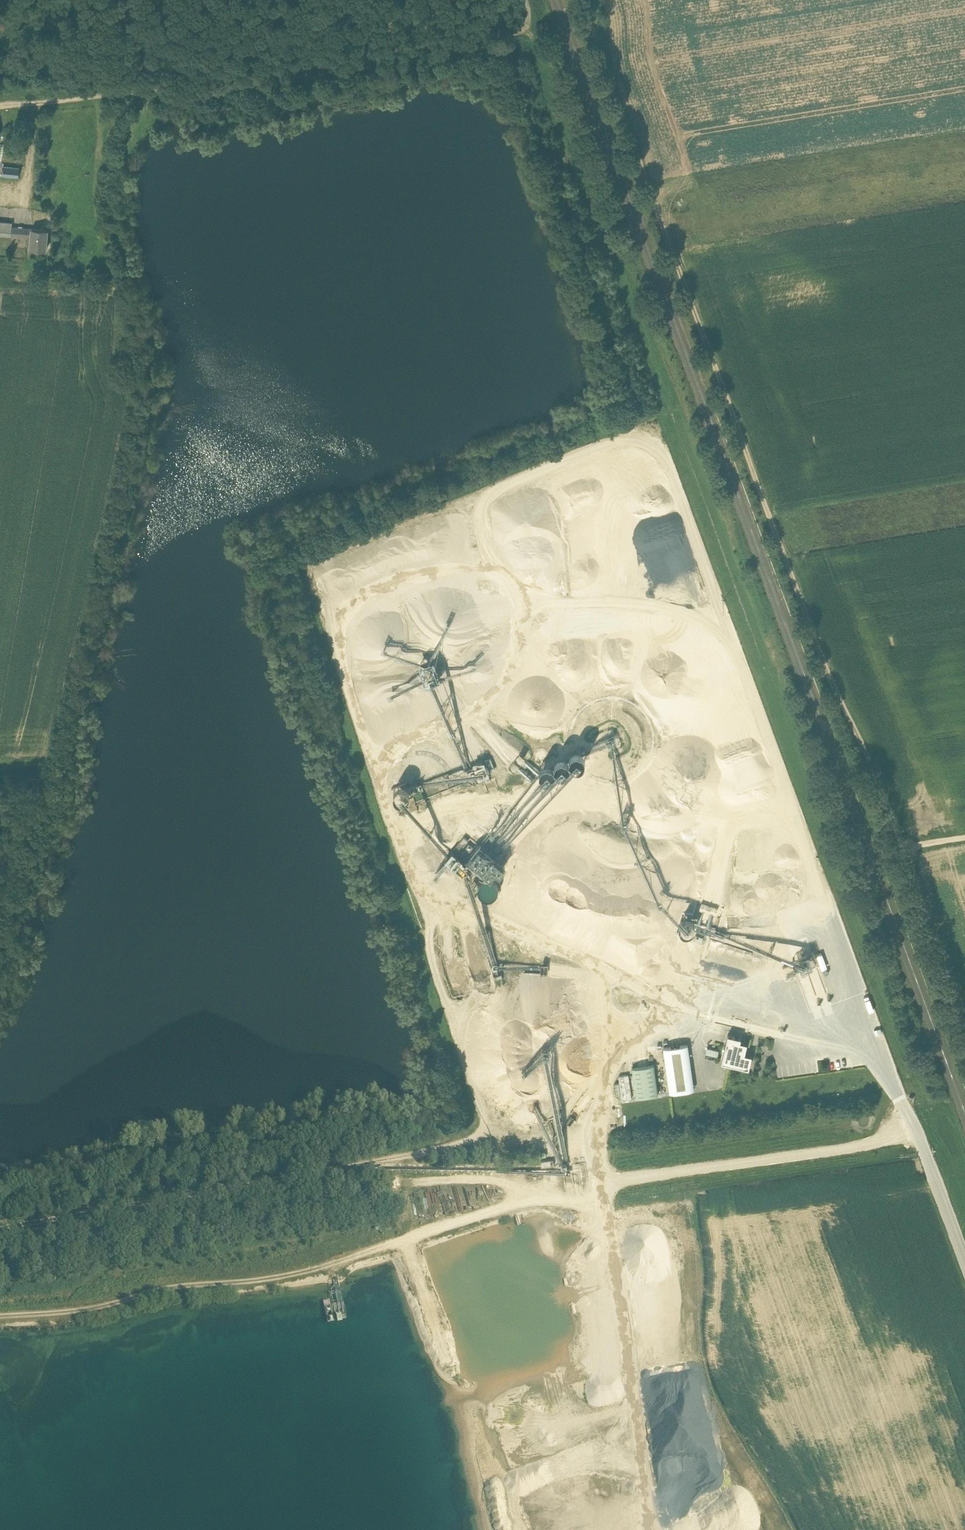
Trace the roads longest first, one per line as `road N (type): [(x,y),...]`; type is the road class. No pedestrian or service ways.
road 1 (track): [(589,0),(607,75),(758,486),(964,1020)]
road 2 (track): [(516,28),(547,63),(659,332),(771,661)]
road 3 (unclassified): [(0,104),(212,83),(539,24)]
road 4 (unclassified): [(964,1266),(906,1106)]

